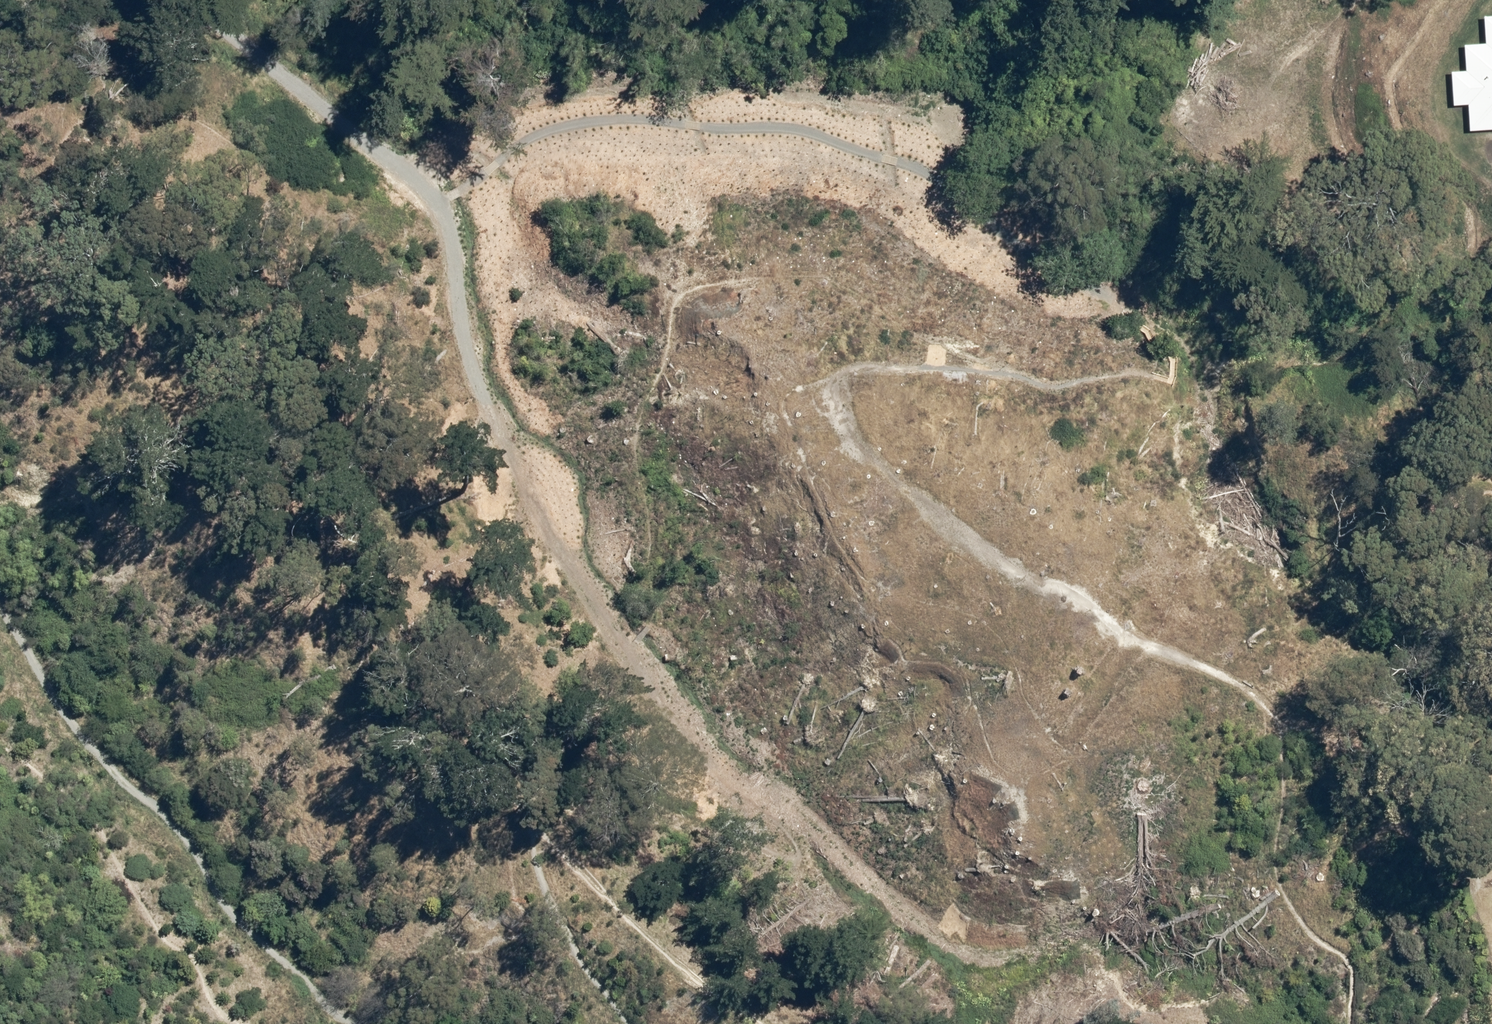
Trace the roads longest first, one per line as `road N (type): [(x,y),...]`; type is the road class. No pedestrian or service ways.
road 1 (track): [(821,0),(836,14),(921,35),(958,31),(982,15),(1048,10),(1044,23),(1057,38),(1060,83),(1102,174),(1097,208),(1038,235),(1013,219),(871,186),(843,155),(751,115),(655,146),(563,137),(442,160),(342,137),(172,75),(144,80),(84,115)]
road 2 (track): [(768,1023),(578,873),(524,842),(440,697),(362,595),(309,481),(294,419),(260,358),(235,317),(193,300),(200,279),(232,279),(239,265),(157,174),(91,131),(31,56)]
road 3 (track): [(442,160),(474,197),(512,405),(552,484),(593,537),(634,568),(677,631),(706,702),(732,742),(804,813),(805,837),(781,864),(633,818),(498,796)]
road 4 (track): [(1038,235),(1060,264),(1163,324),(1179,351),(1170,364),(1137,358),(1080,375),(869,272),(813,260),(814,271),(726,260),(684,275),(642,319),(622,419),(634,568)]
road 5 (track): [(1491,784),(1471,792),(1422,783),(1311,718),(1231,709),(1090,642),(967,554),(881,471),(843,393),(852,356),(864,360),(872,336),(814,271)]
road 6 (track): [(371,1023),(337,987),(298,968),(264,935),(195,850),(133,795),(0,618)]
road 7 (track): [(1348,738),(1308,763),(1303,851),(1354,962),(1356,1023)]
road 8 (track): [(524,842),(519,875),(626,1023)]

